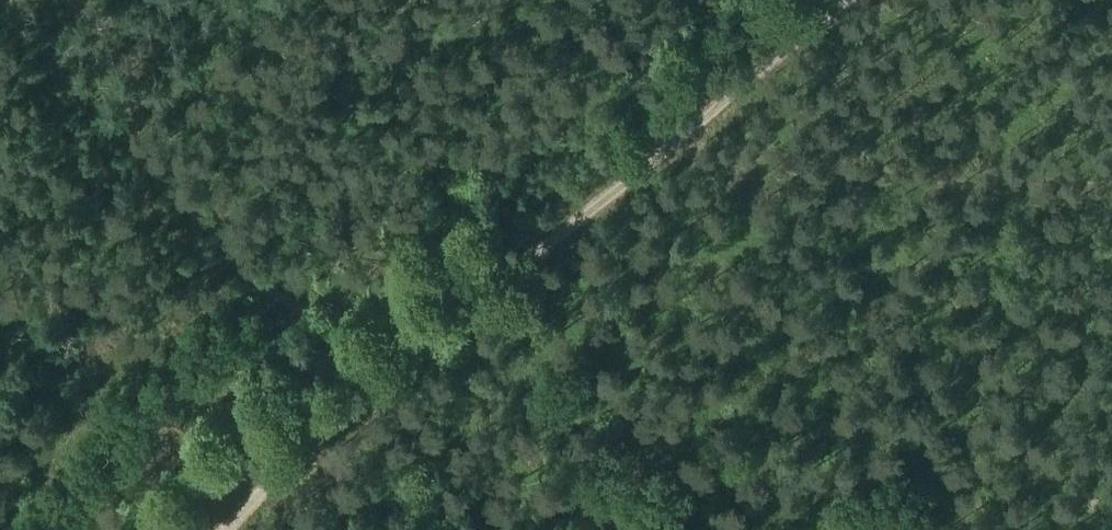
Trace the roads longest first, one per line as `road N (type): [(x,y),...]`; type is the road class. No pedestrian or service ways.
road 1 (track): [(662,152),(239,504),(218,529)]
road 2 (track): [(853,0),(662,152)]

